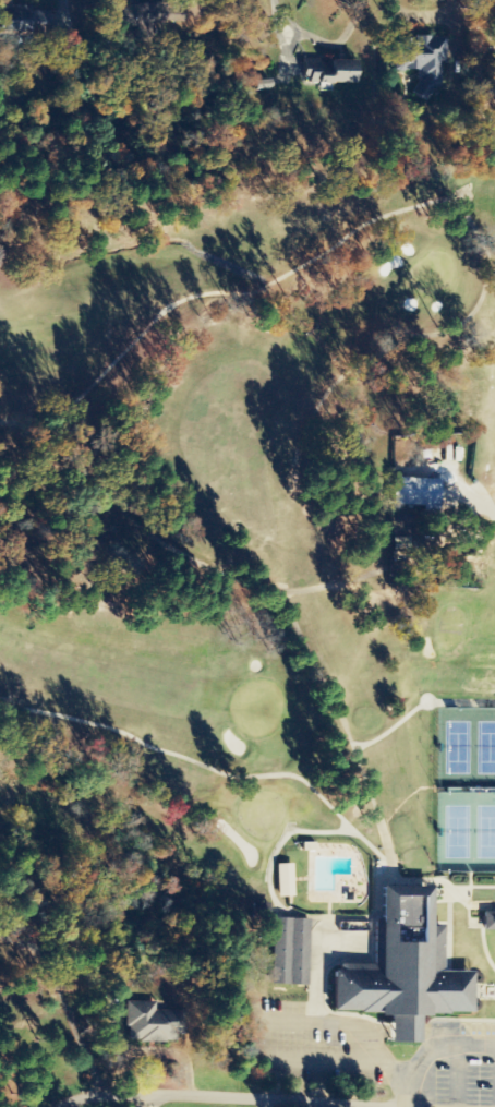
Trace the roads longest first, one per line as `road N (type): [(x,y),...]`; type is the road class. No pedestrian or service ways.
road 1 (residential): [(54,1106),(92,1095),(143,1094),(376,1106)]

